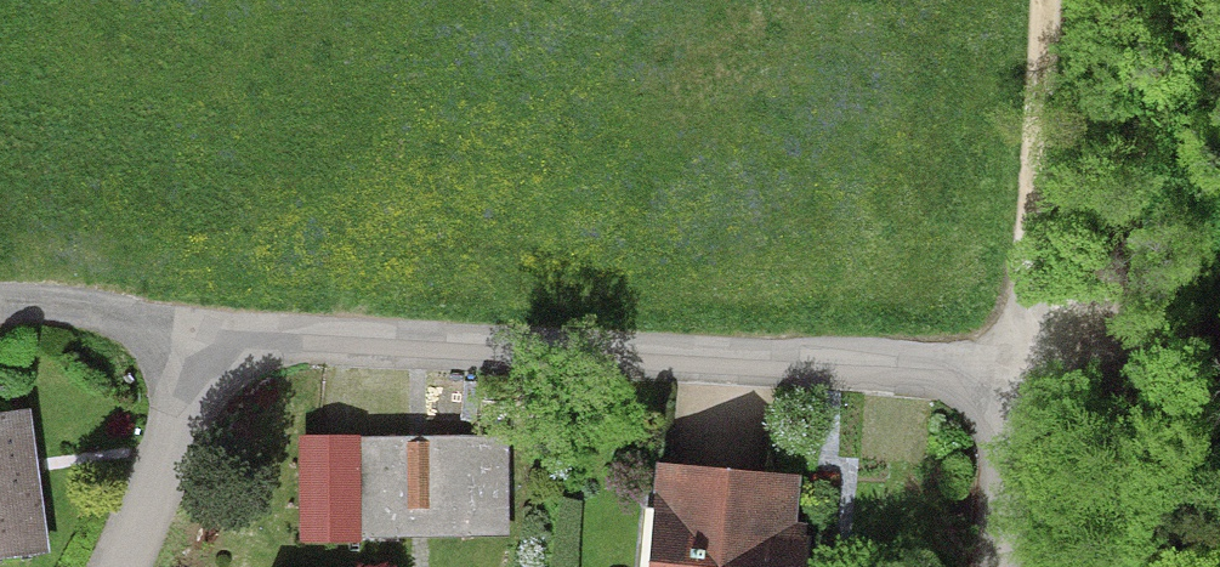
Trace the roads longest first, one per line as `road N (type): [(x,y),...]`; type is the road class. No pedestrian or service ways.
road 1 (residential): [(215,326),(1023,367),(995,566)]
road 2 (track): [(1023,367),(1064,0)]
road 3 (residential): [(215,326),(115,566)]
road 4 (residential): [(0,310),(215,326)]

